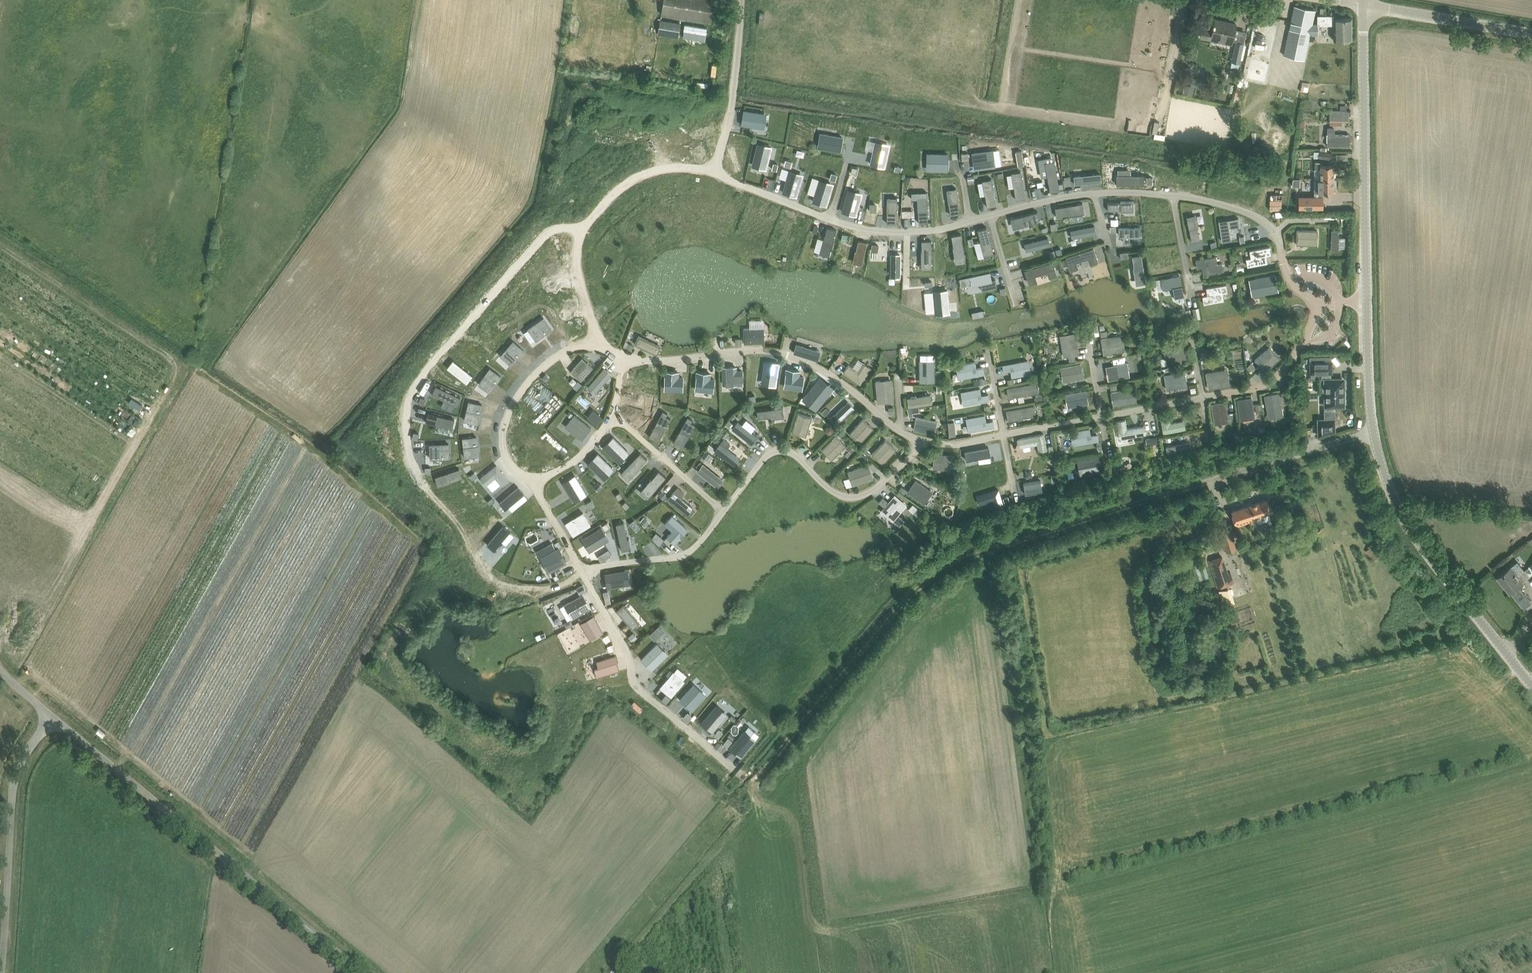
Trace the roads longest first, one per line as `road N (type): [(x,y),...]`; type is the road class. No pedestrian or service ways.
road 1 (track): [(737,772),(761,771),(919,585),(1019,539),(1193,485)]
road 2 (unclassified): [(363,972),(52,716)]
road 3 (tertiary): [(1531,685),(1399,513),(1370,437)]
road 4 (tertiary): [(1366,302),(1364,4)]
road 5 (residential): [(896,429),(828,373),(784,353),(625,359)]
road 6 (residential): [(714,173),(869,231),(920,232),(991,215)]
road 7 (track): [(605,345),(576,290),(575,250),(587,215),(629,178),(658,170),(714,173)]
road 8 (unclassified): [(2,972),(13,781),(52,716)]
road 9 (residential): [(919,441),(901,466),(855,498),(834,492),(789,453),(772,453),(723,509)]
road 10 (residential): [(583,573),(625,646),(636,688),(737,772)]
road 11 (residential): [(625,359),(605,345),(580,345),(519,393),(504,447),(520,473),(537,477)]
road 12 (unclassified): [(1193,485),(1370,437)]
road 13 (tertiary): [(1531,33),(1364,4)]
road 14 (residential): [(723,509),(689,554),(583,573)]
road 15 (residential): [(1316,306),(1275,379),(1203,397)]
road 16 (residential): [(610,417),(723,509)]
road 17 (tertiary): [(1370,437),(1366,302)]

